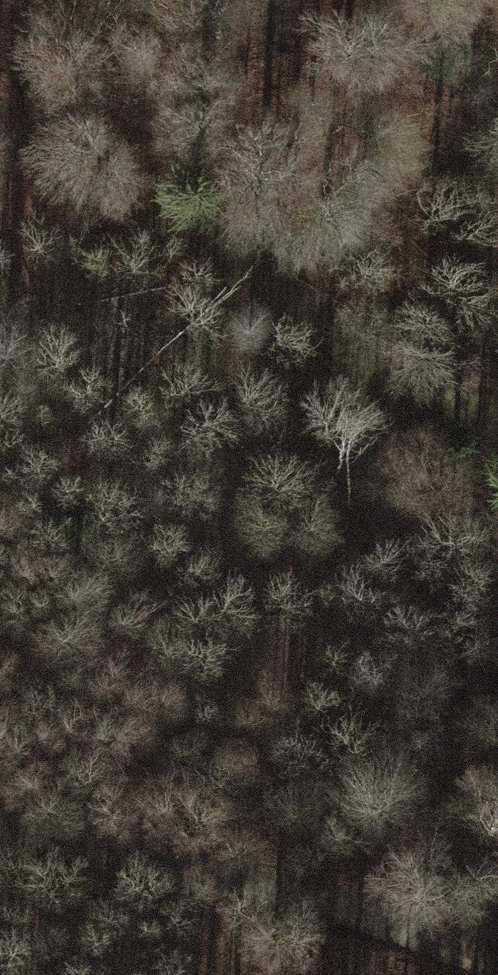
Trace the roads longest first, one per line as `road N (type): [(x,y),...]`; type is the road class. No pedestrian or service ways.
road 1 (track): [(0,821),(419,916),(497,953)]
road 2 (track): [(350,398),(275,287),(139,204),(0,189)]
road 3 (track): [(497,629),(403,552),(350,398)]
road 4 (track): [(350,398),(497,412)]

